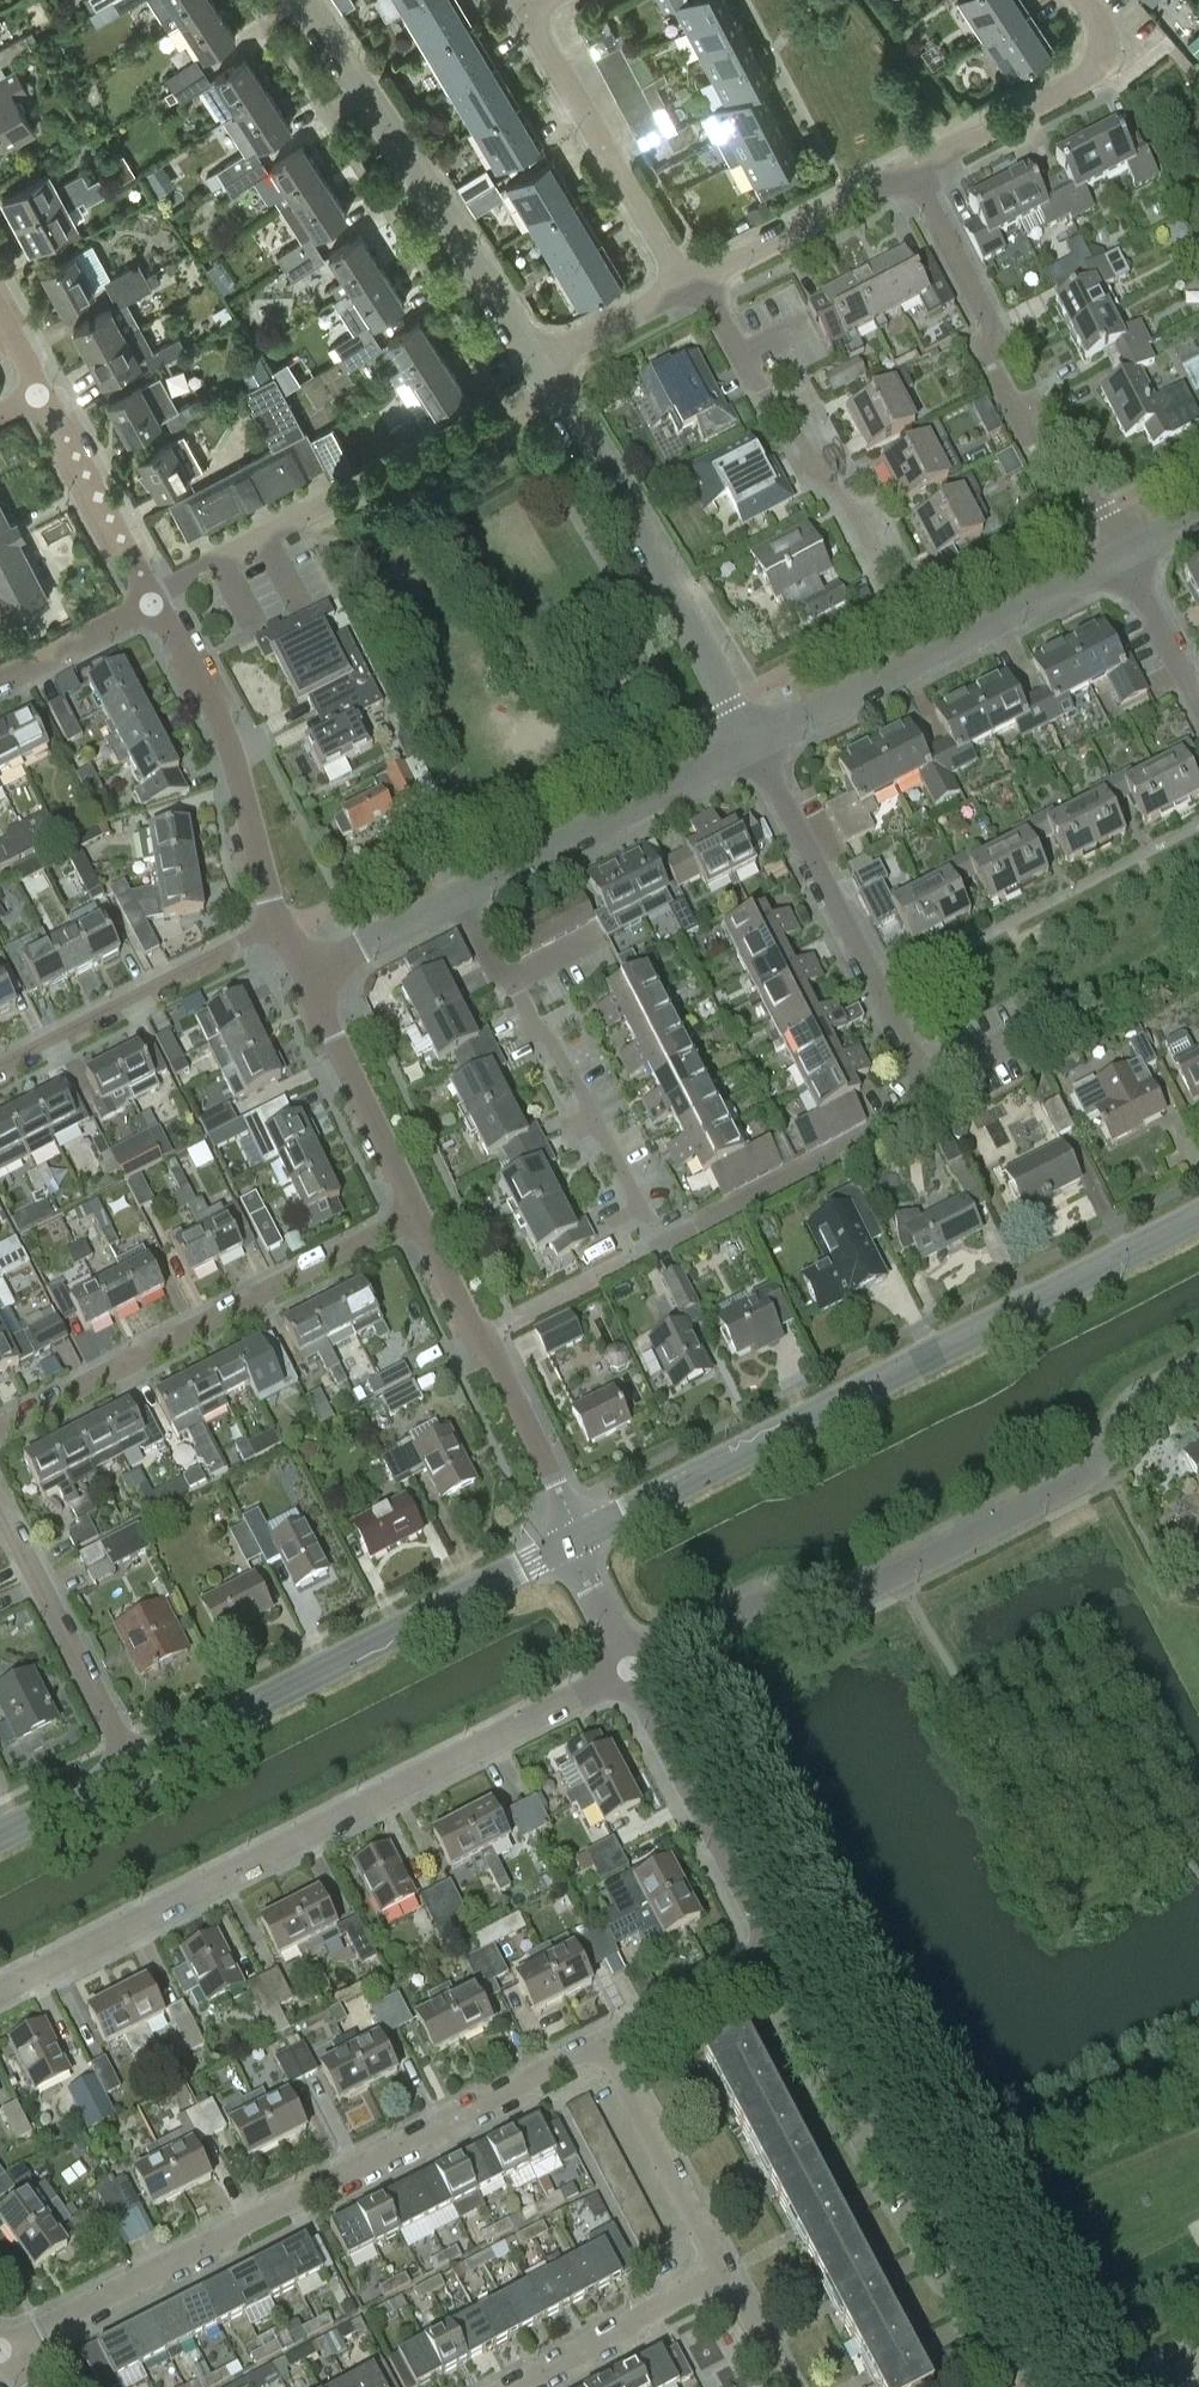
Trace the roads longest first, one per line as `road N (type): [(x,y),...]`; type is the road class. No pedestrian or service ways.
road 1 (residential): [(749,743),(906,1053),(901,1103),(871,1136),(668,1232),(642,1227),(622,1211),(463,895)]
road 2 (residential): [(0,1994),(634,1669)]
road 3 (tertiary): [(570,1542),(1198,1216)]
road 4 (residential): [(0,2350),(606,2035)]
road 5 (residential): [(634,1669),(799,1589),(881,1589),(1112,1446),(1151,1398),(1198,1365)]
road 6 (residential): [(1029,2386),(777,1945)]
road 7 (tertiary): [(136,1763),(570,1542)]
road 8 (residential): [(0,1431),(421,1210)]
road 9 (residential): [(909,175),(989,325),(982,355),(1050,496),(1087,478),(1123,544)]
road 10 (residential): [(154,601),(558,393)]
road 11 (residential): [(537,359),(310,0)]
road 12 (residential): [(749,743),(1123,544)]
road 13 (residential): [(749,743),(558,393)]
road 14 (residential): [(570,1542),(561,1489),(421,1210)]
road 15 (residential): [(885,586),(827,482),(799,464),(694,283)]
road 16 (residential): [(277,922),(213,704),(154,601)]
road 17 (residential): [(463,895),(749,743)]
road 18 (residential): [(694,283),(532,6)]
road 19 (residential): [(0,1064),(277,922)]
road 20 (residential): [(777,1945),(634,1669)]
road 21 (residential): [(136,1763),(0,1501)]
road 22 (residential): [(909,175),(1082,81),(1104,43),(1081,0)]
road 23 (residential): [(726,2270),(606,2035)]
road 24 (residential): [(421,1210),(305,979)]
road 25 (residential): [(508,2386),(726,2270)]
road 26 (residential): [(694,283),(909,175)]
road 27 (residential): [(154,601),(41,395)]
road 28 (residential): [(606,2035),(777,1945)]
road 29 (residential): [(305,979),(463,895)]
road 30 (residential): [(537,359),(694,283)]
road 31 (residential): [(0,681),(154,601)]
road 32 (residential): [(1198,696),(1123,544)]
road 33 (tertiary): [(0,1833),(136,1763)]
road 34 (residential): [(634,1669),(570,1542)]
road 35 (residential): [(786,2386),(726,2270)]

